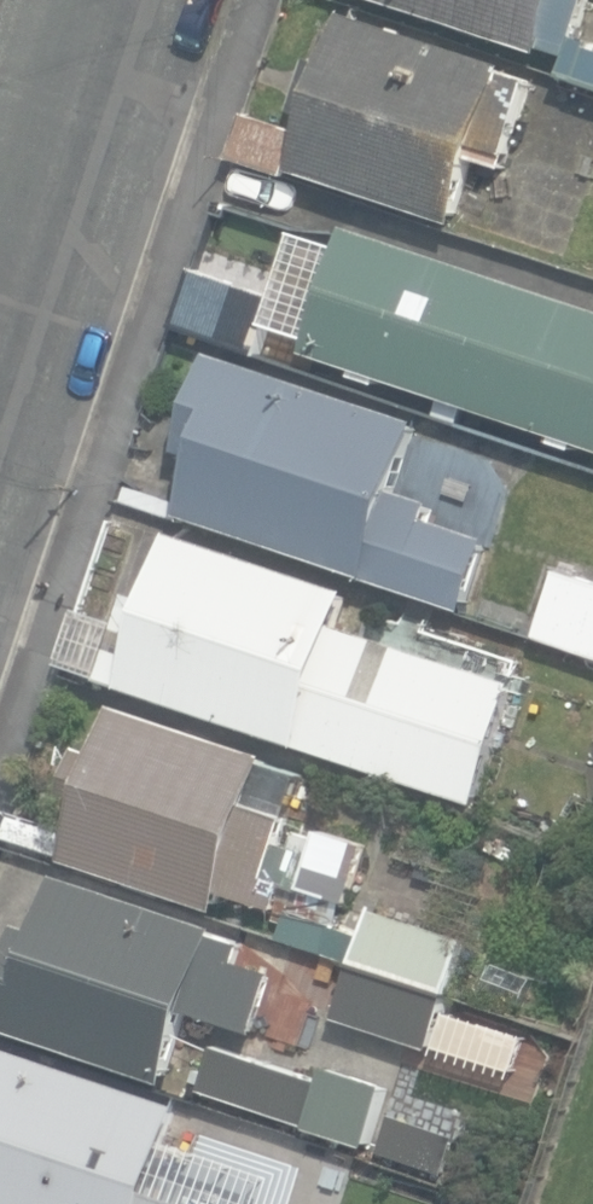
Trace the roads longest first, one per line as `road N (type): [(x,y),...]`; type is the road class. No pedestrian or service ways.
road 1 (residential): [(113,0),(0,344)]

